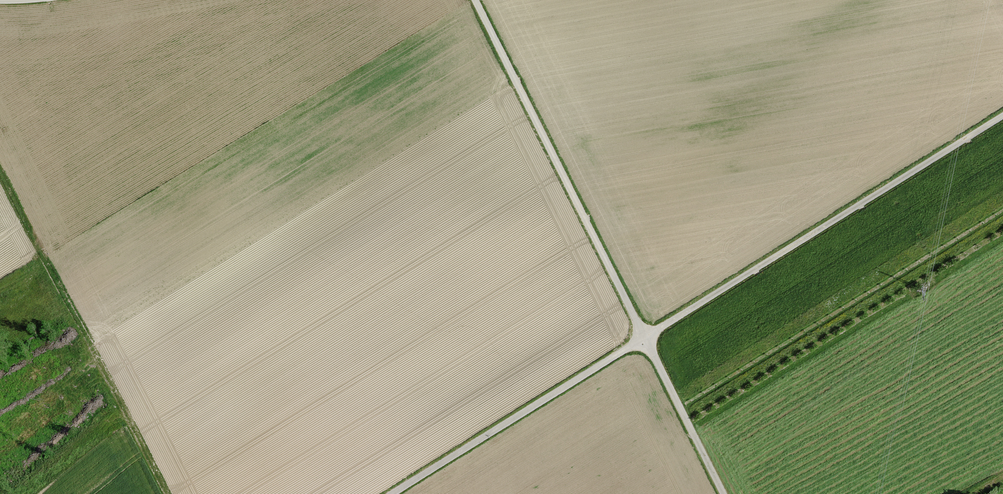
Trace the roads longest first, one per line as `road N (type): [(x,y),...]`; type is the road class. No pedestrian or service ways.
road 1 (track): [(1002,118),(394,493)]
road 2 (track): [(474,0),(722,493)]
road 3 (track): [(0,175),(164,493)]

